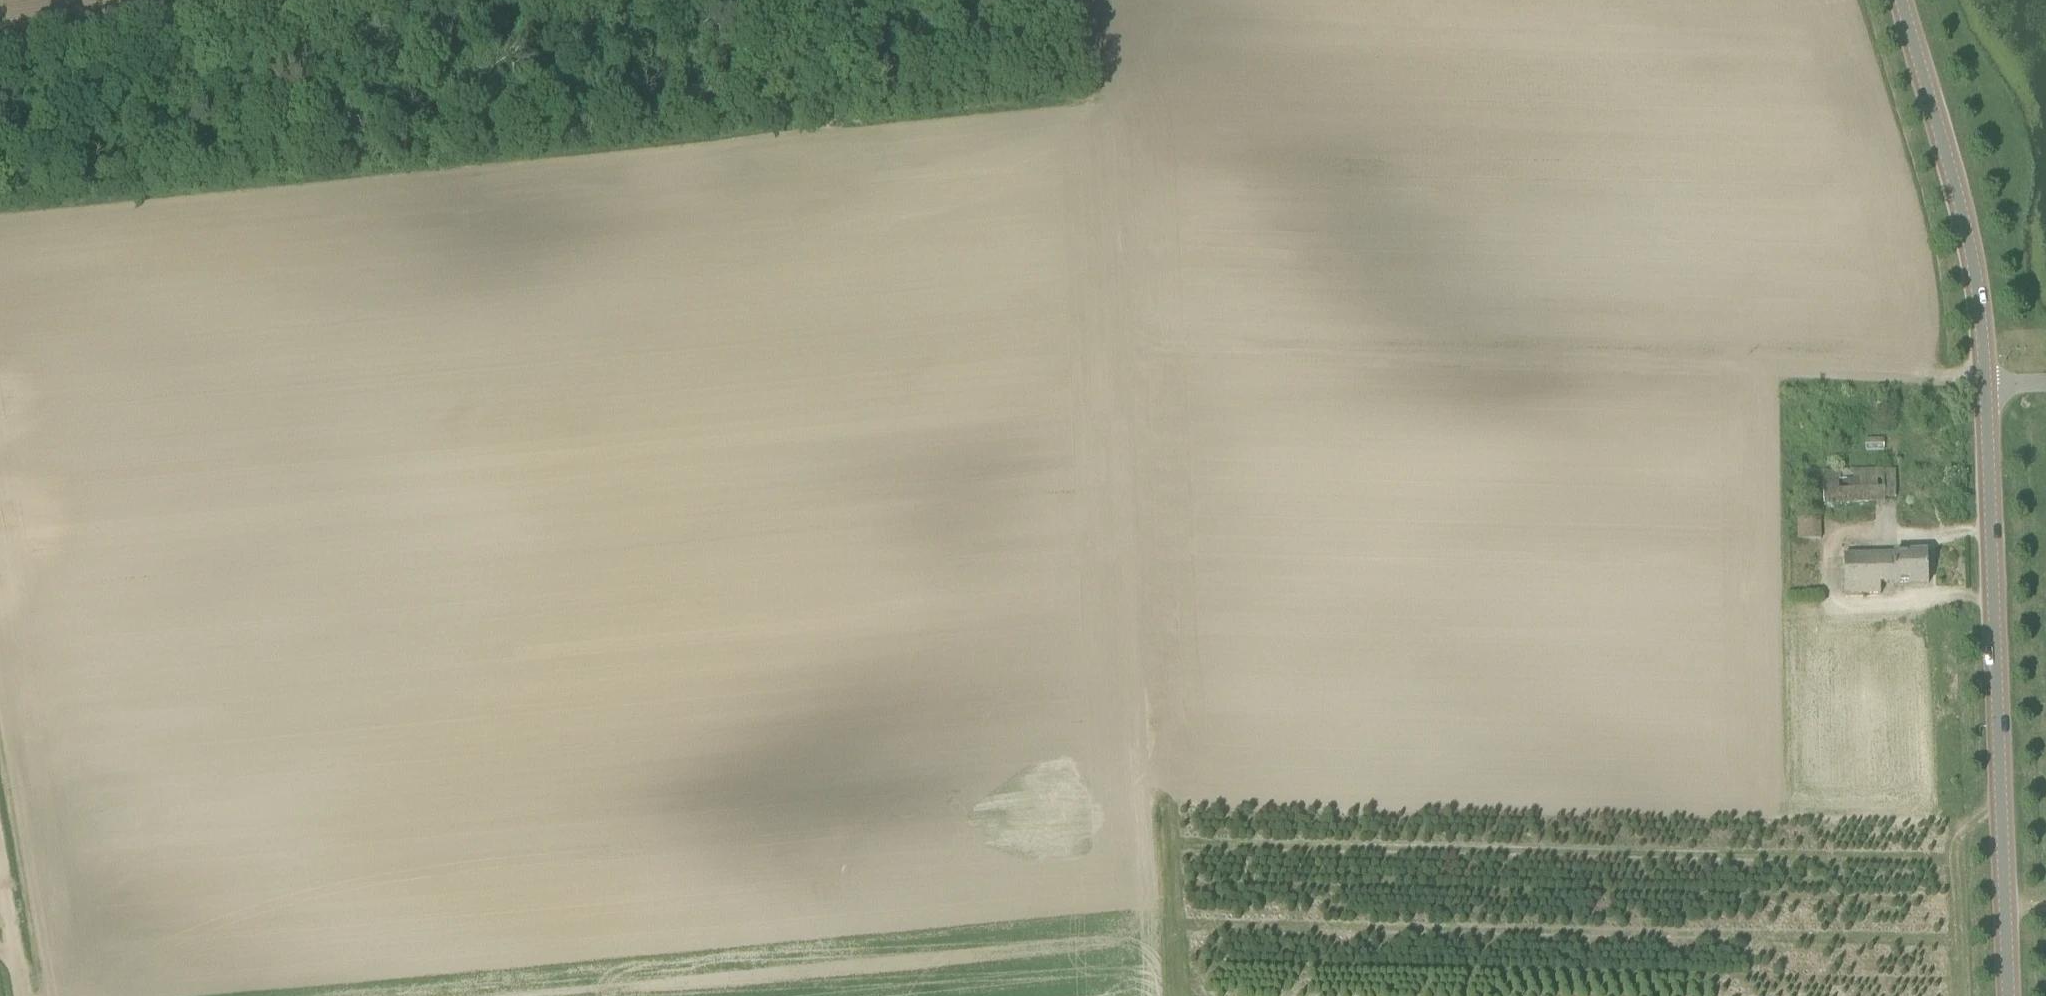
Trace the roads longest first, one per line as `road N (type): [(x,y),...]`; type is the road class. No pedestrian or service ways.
road 1 (tertiary): [(2009,995),(1988,388)]
road 2 (tertiary): [(1988,388),(1973,246),(1901,0)]
road 3 (track): [(0,861),(23,995)]

